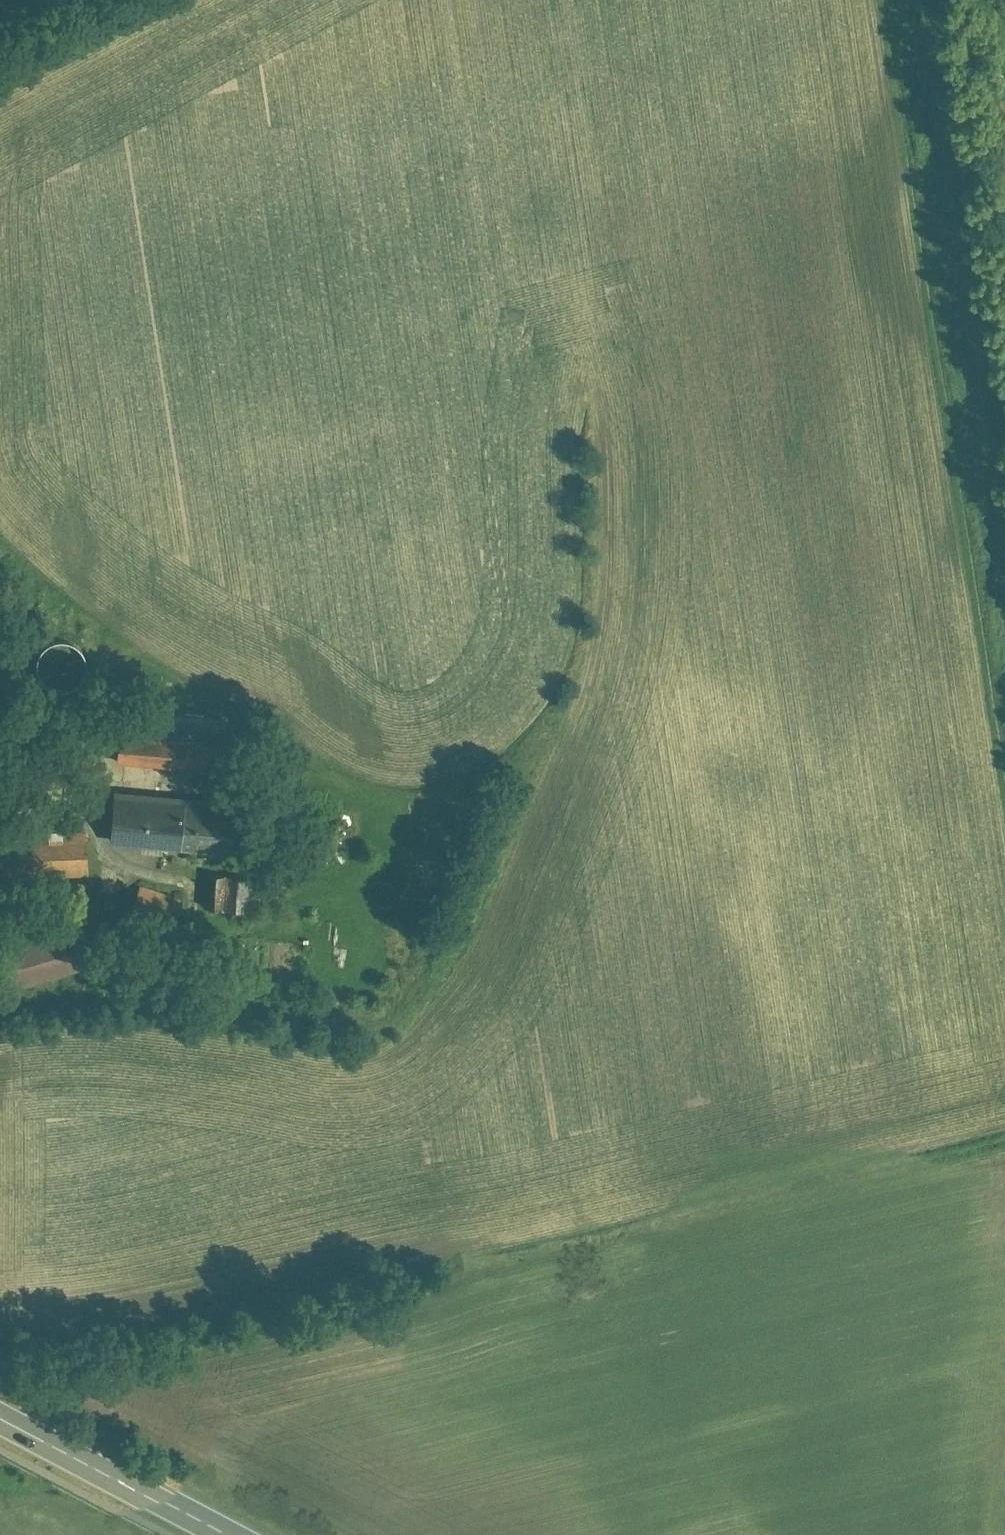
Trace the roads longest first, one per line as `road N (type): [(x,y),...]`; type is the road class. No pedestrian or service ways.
road 1 (track): [(1004,475),(929,0)]
road 2 (primary): [(0,1424),(207,1534)]

